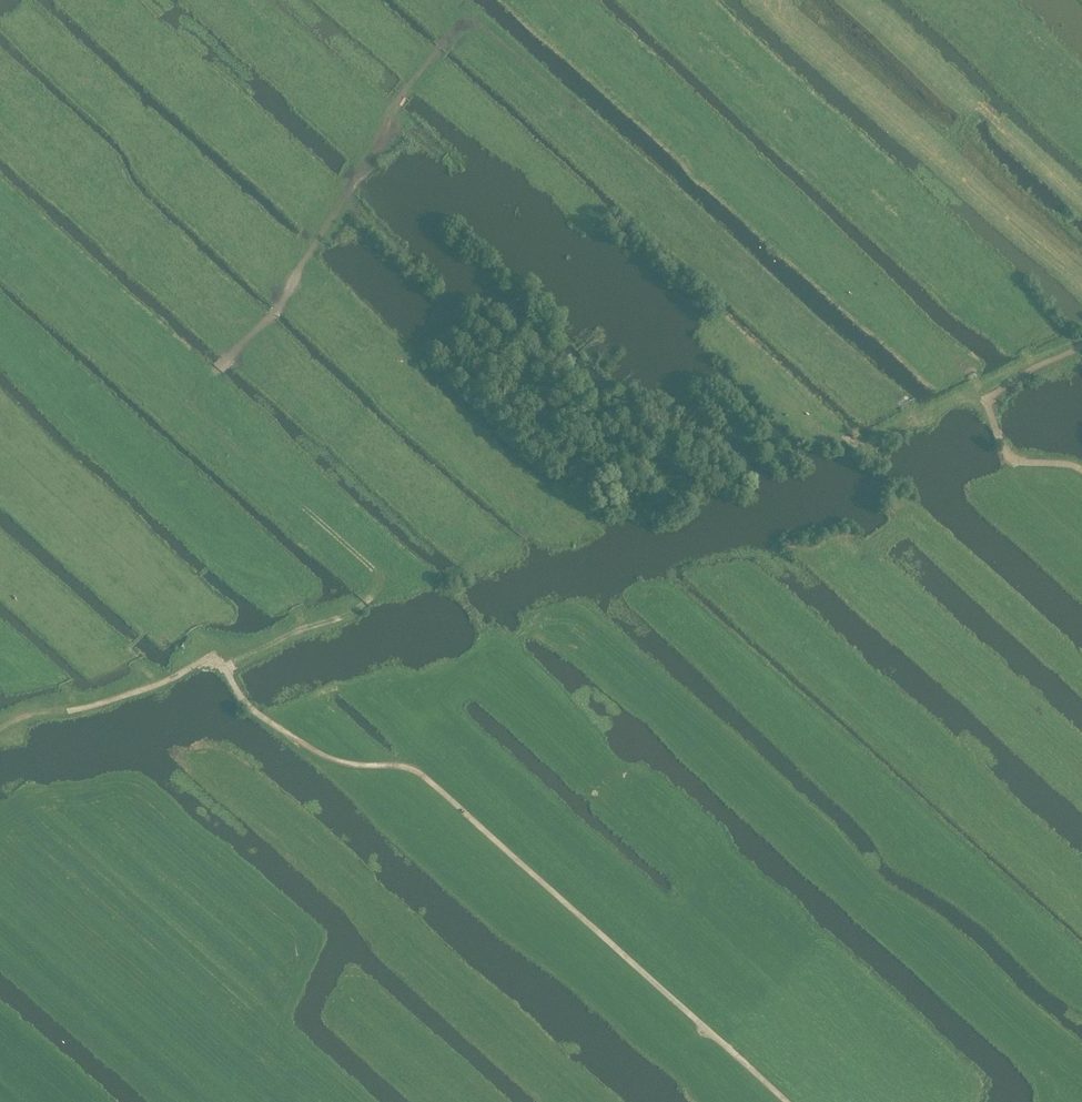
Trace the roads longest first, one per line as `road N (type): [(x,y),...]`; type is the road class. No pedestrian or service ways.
road 1 (track): [(225,668),(343,618),(365,602),(379,575),(196,411),(193,395),(284,299),(418,71),(461,29),(919,417),(867,447),(835,427)]
road 2 (track): [(1081,1087),(561,627),(502,642),(463,601),(435,587),(369,598)]
road 3 (track): [(784,1101),(421,773),(327,757),(253,712),(188,621)]
road 4 (track): [(225,668),(202,661),(126,695),(0,727)]
road 5 (track): [(1081,346),(988,397),(993,415)]

